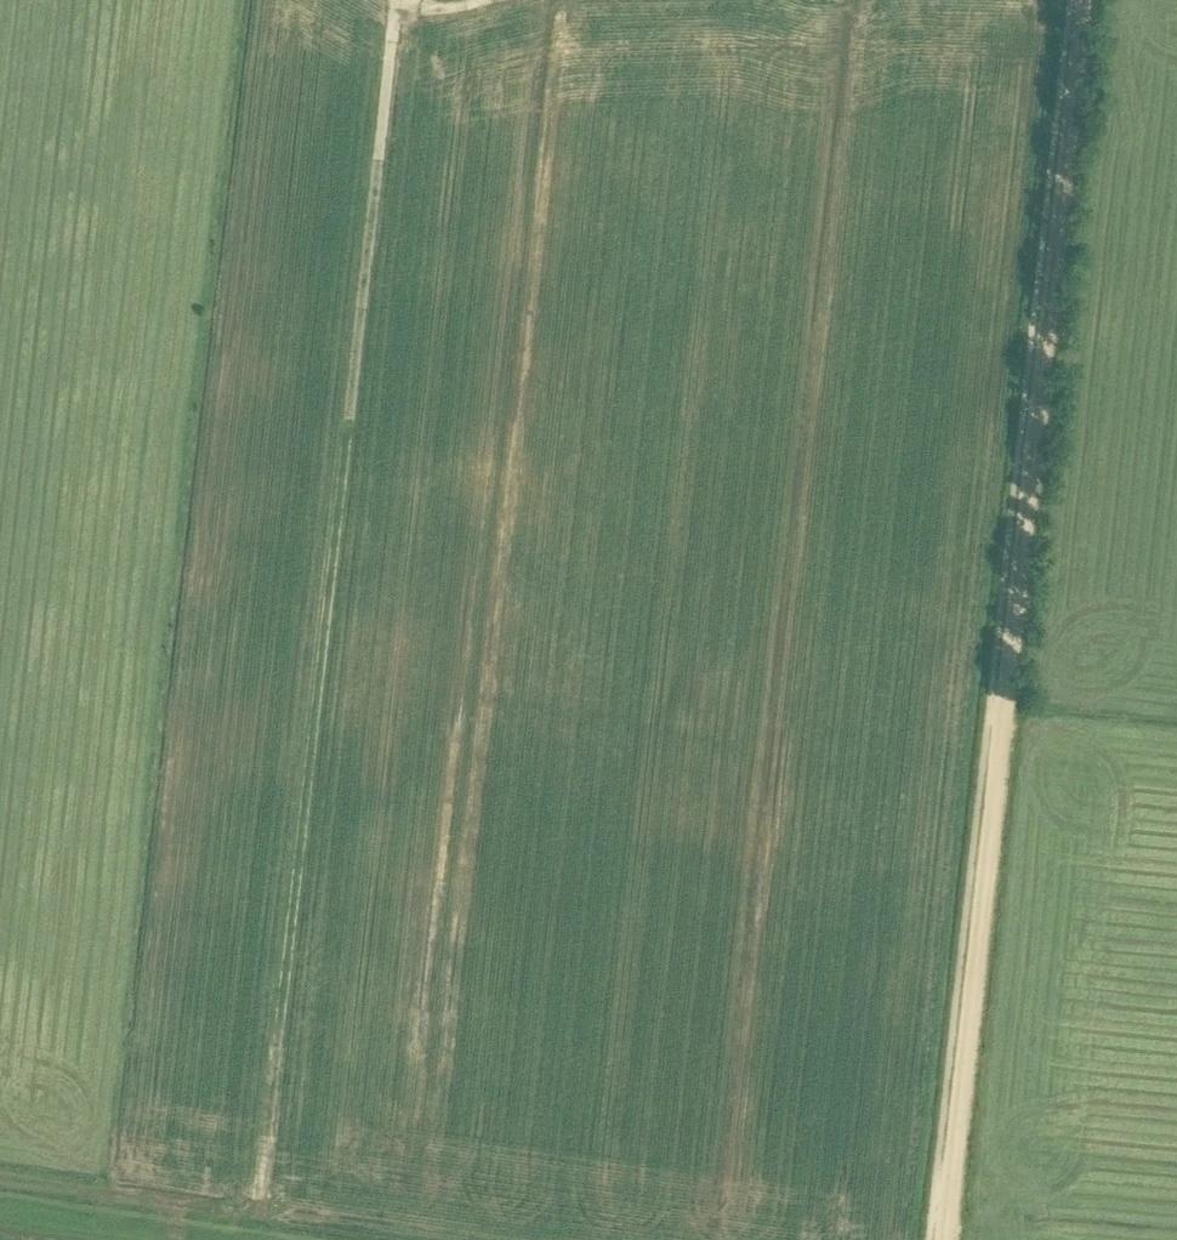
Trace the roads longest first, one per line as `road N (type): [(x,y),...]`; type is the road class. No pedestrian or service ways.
road 1 (track): [(944,1239),(1082,0)]
road 2 (track): [(394,0),(259,1177)]

